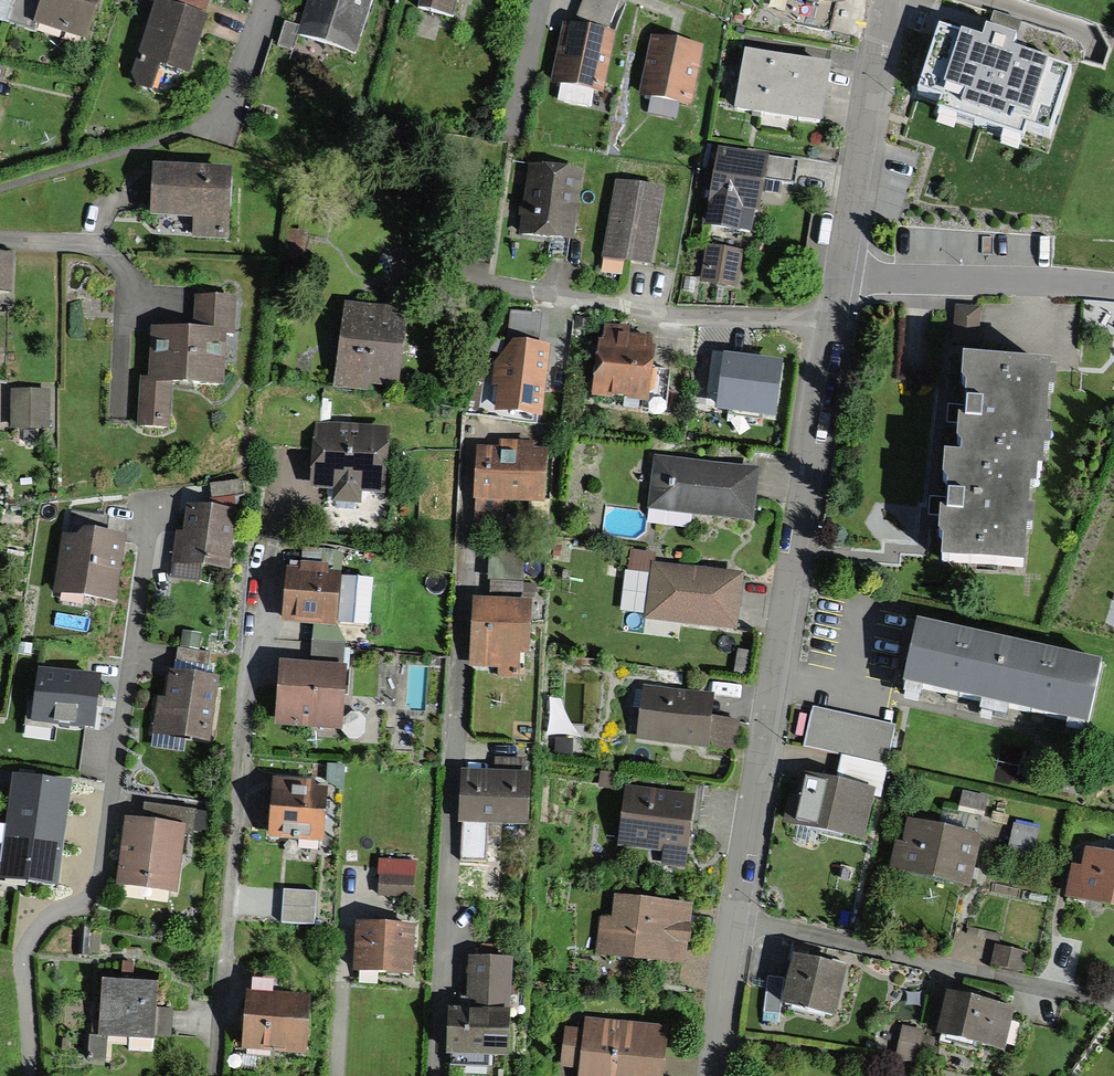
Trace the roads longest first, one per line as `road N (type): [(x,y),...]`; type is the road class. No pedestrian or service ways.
road 1 (residential): [(715,1075),(851,180),(887,0)]
road 2 (residential): [(29,1075),(18,955),(28,929),(87,899),(100,869),(148,507)]
road 3 (residential): [(267,0),(224,131)]

